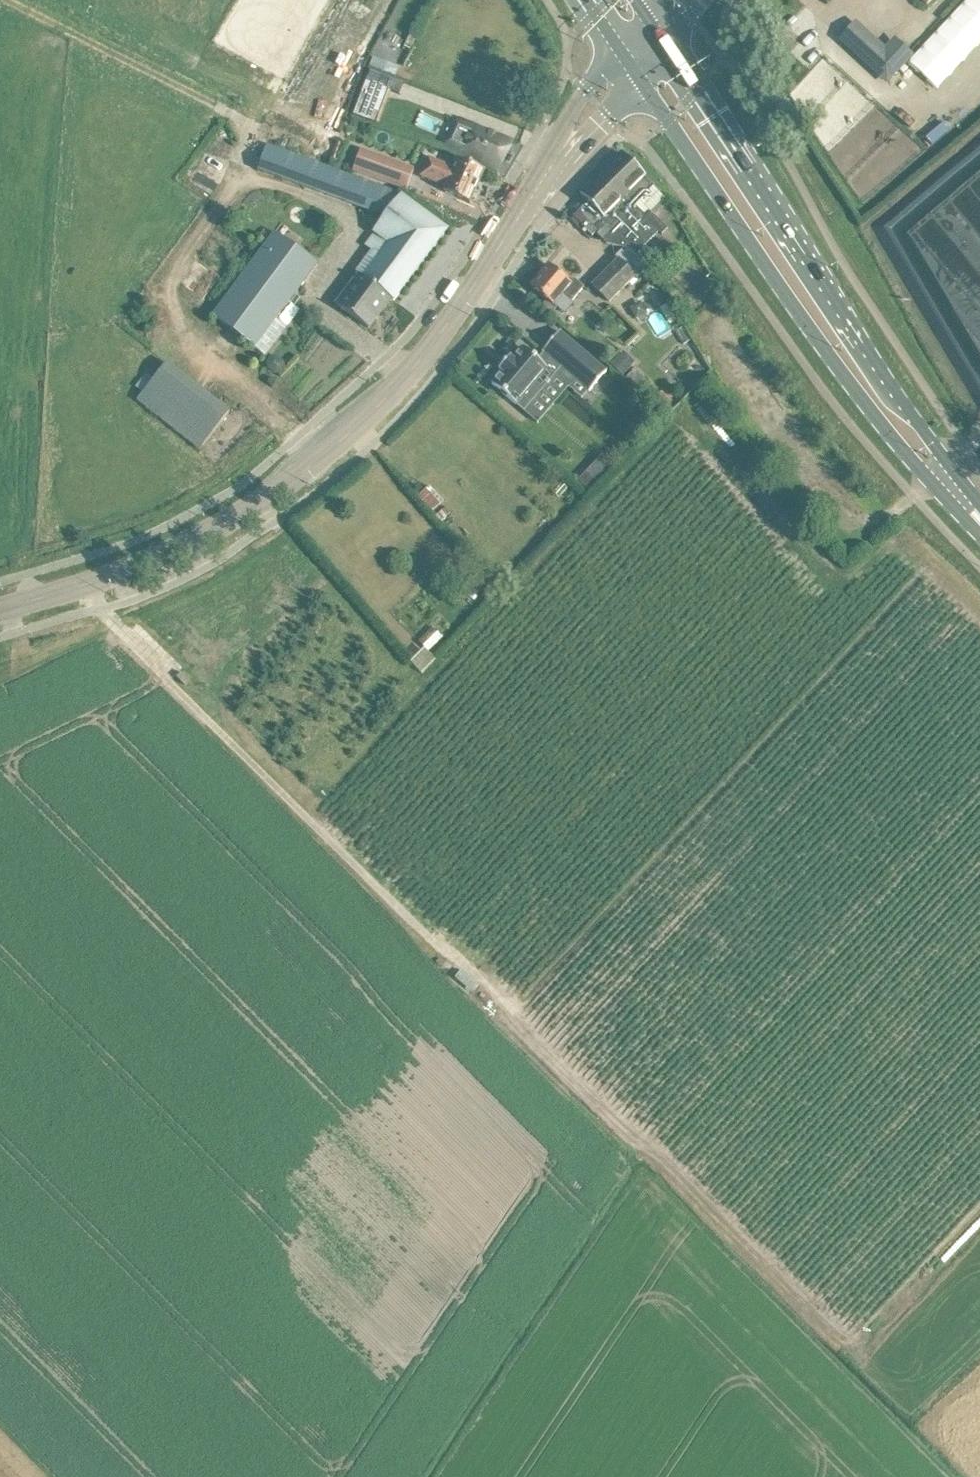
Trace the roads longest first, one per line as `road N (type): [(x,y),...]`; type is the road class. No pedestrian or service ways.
road 1 (tertiary): [(0,609),(190,542),(315,462),(420,360),(563,154)]
road 2 (primary): [(979,521),(670,51)]
road 3 (primary): [(643,84),(812,335),(918,470),(979,522)]
road 4 (tertiary): [(622,52),(584,90),(563,154)]

